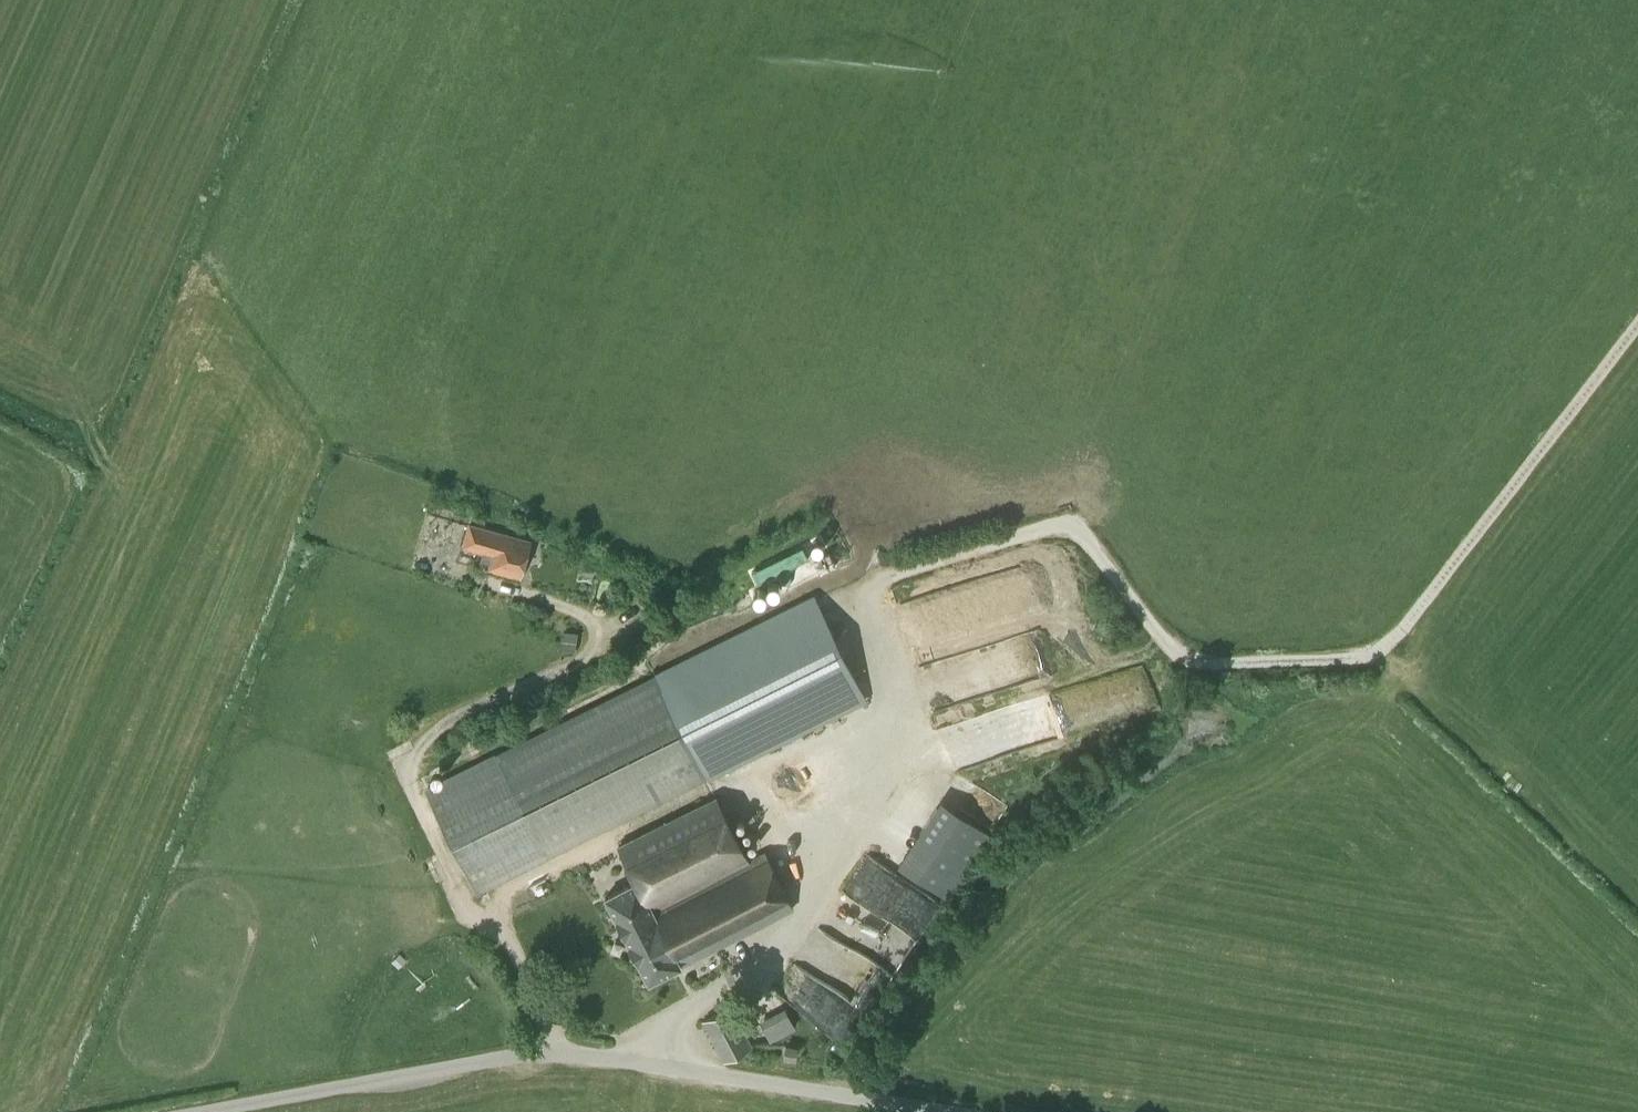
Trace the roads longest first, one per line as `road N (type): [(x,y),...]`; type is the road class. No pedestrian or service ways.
road 1 (track): [(1637,311),(1383,654),(1178,661),(1069,526),(888,576),(905,785),(766,968),(677,1022),(667,1074)]
road 2 (unclassified): [(905,1111),(564,1058),(501,1060),(224,1111)]

